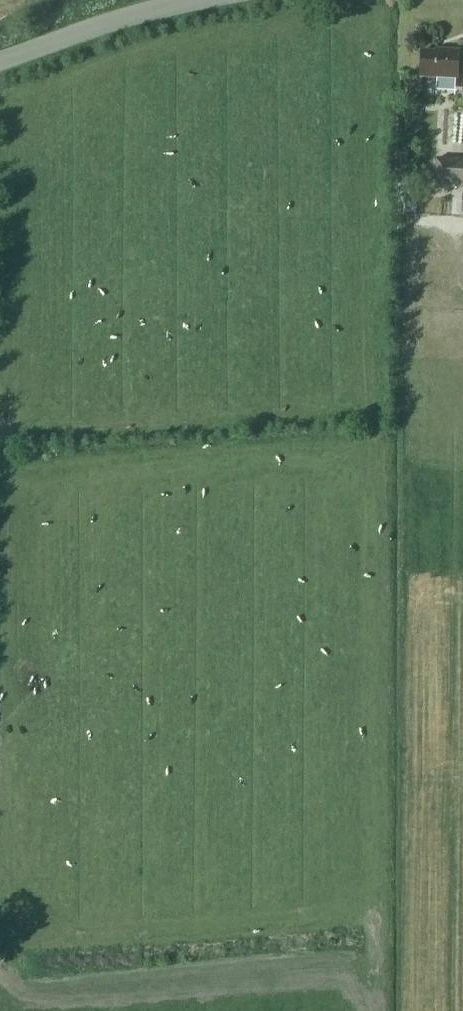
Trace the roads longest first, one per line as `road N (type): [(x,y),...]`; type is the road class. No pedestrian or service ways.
road 1 (track): [(369,1010),(353,985),(326,979),(28,994),(0,979)]
road 2 (tertiary): [(0,64),(202,0)]

